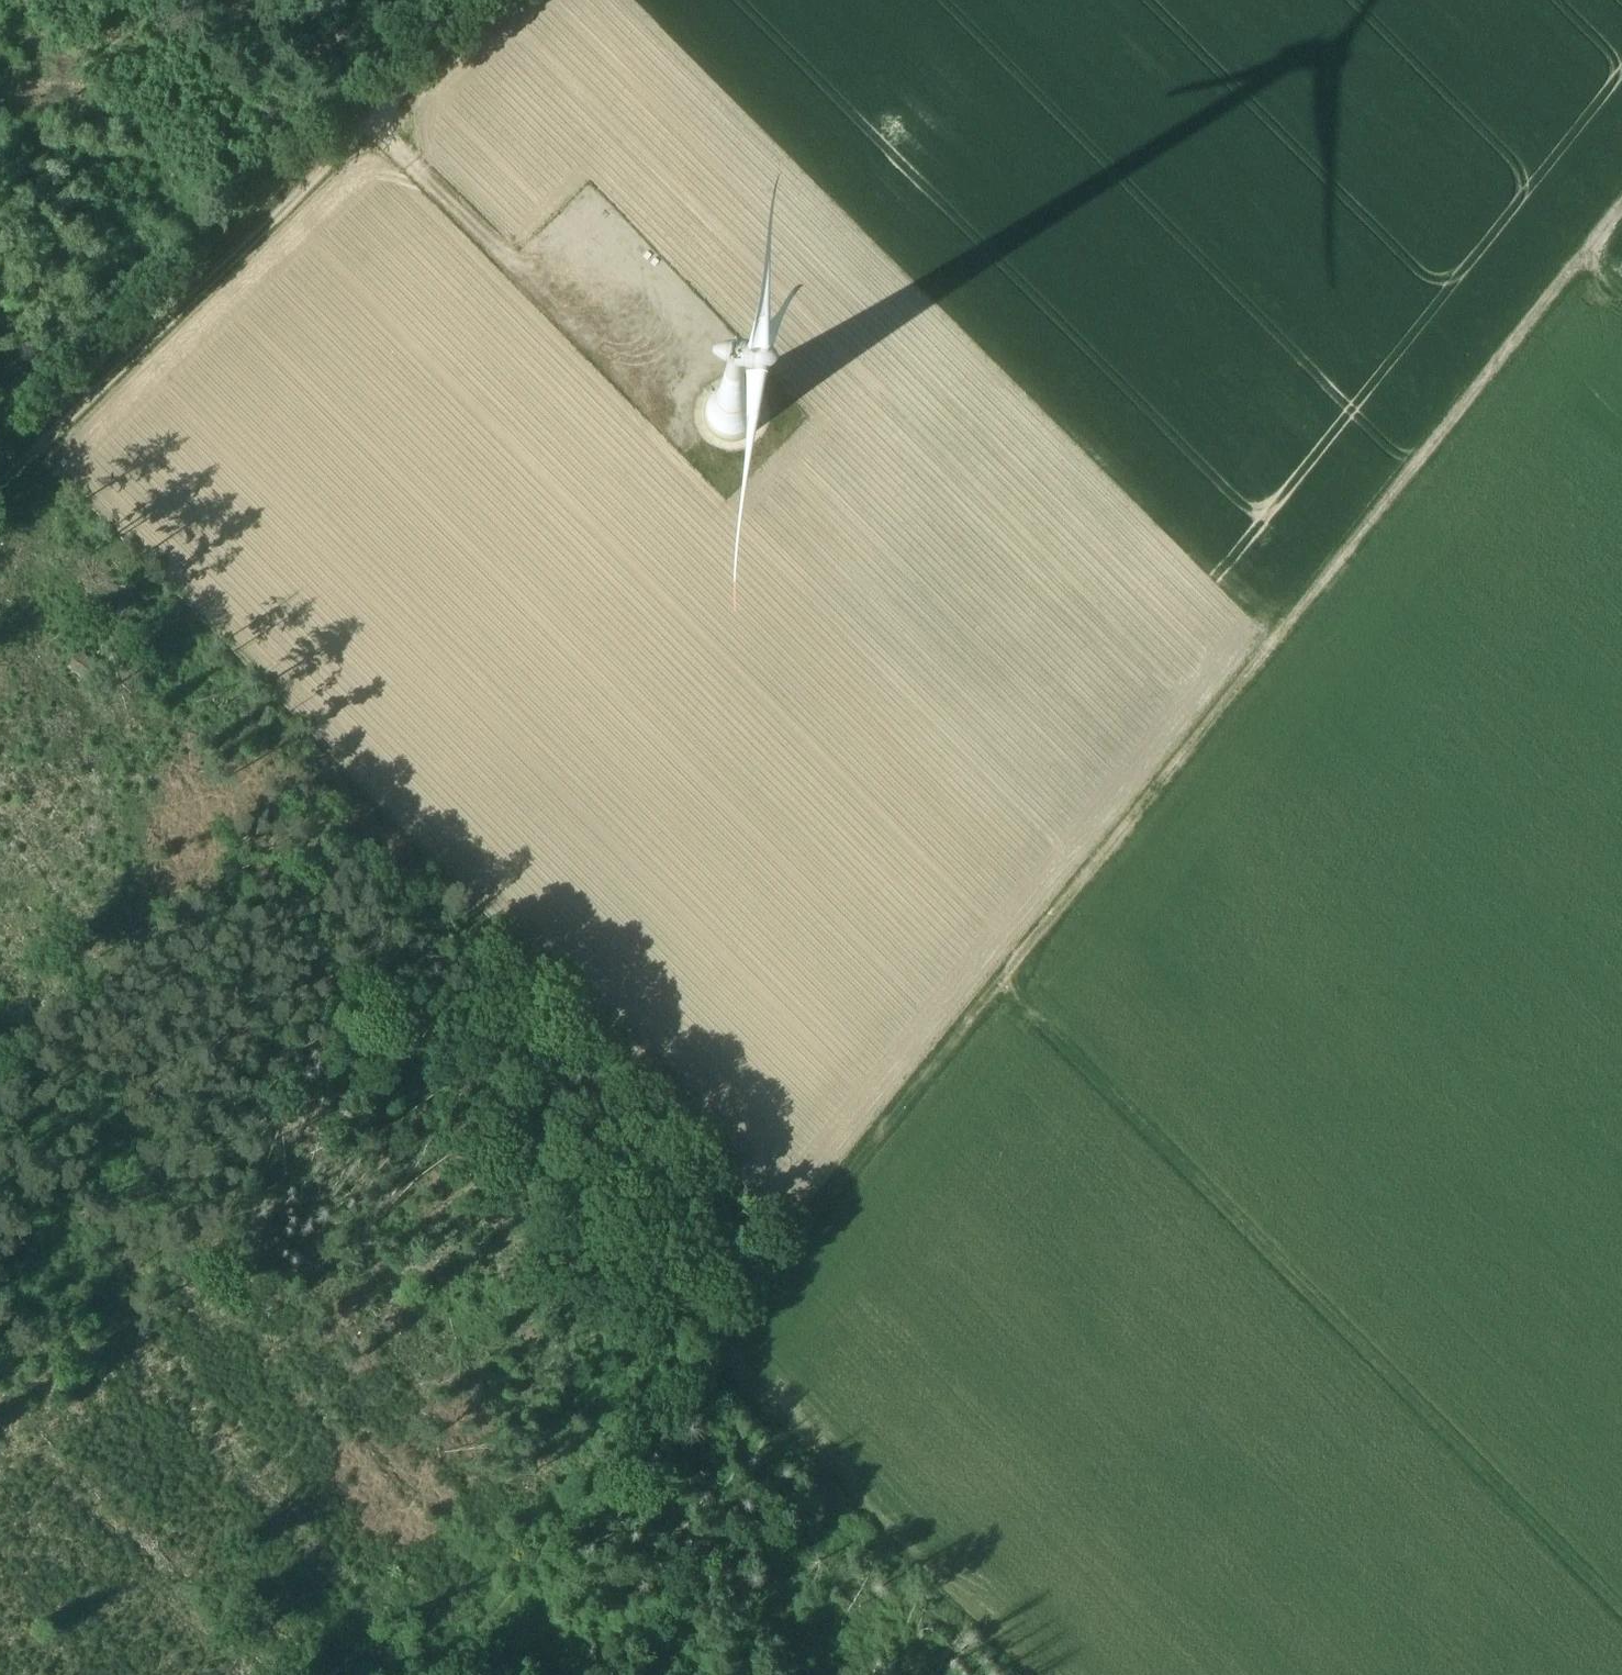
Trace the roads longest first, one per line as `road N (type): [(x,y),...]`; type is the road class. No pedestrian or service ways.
road 1 (track): [(999,982),(1583,254)]
road 2 (track): [(443,1674),(999,982)]
road 3 (track): [(999,982),(1621,1611)]
road 4 (track): [(0,484),(489,0)]

